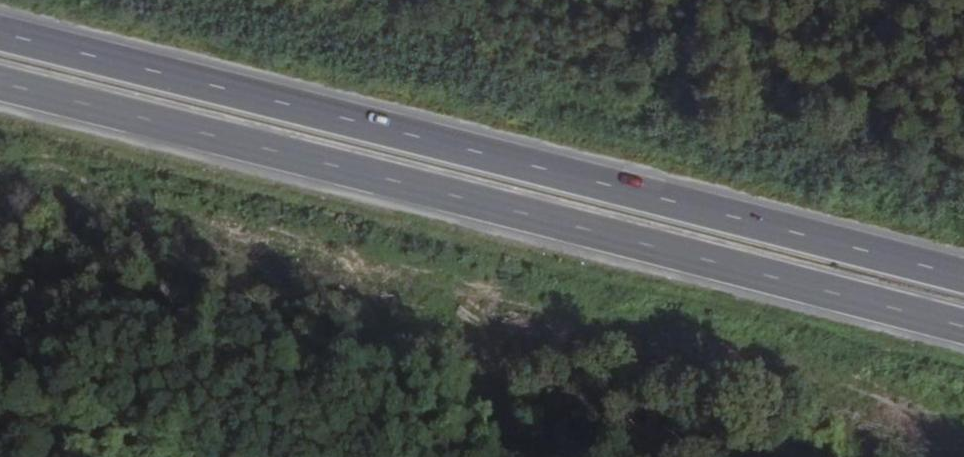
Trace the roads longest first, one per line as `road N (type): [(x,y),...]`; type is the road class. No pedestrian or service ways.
road 1 (trunk): [(0,87),(963,333)]
road 2 (trunk): [(963,281),(0,37)]

